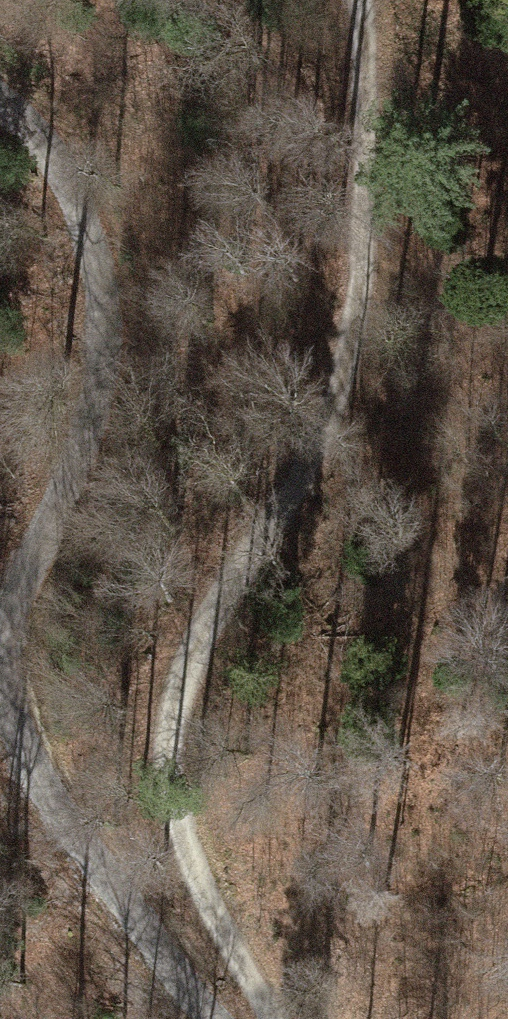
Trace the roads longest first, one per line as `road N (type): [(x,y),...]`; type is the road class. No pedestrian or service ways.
road 1 (track): [(361,0),(365,217),(355,324),(306,464),(199,634),(168,728),(170,802),(182,843),(269,1018)]
road 2 (track): [(220,1018),(49,794),(9,711),(8,627),(82,448),(106,313),(100,262),(63,174),(0,103)]

